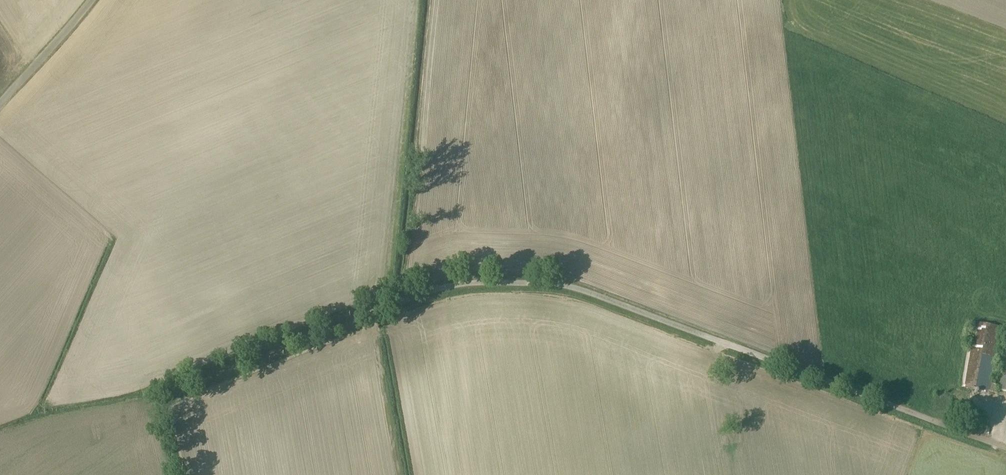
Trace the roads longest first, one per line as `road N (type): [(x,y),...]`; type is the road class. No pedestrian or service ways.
road 1 (unclassified): [(169,395),(419,294),(474,283),(540,282),(598,296),(1005,448)]
road 2 (unclassified): [(91,0),(0,102)]

